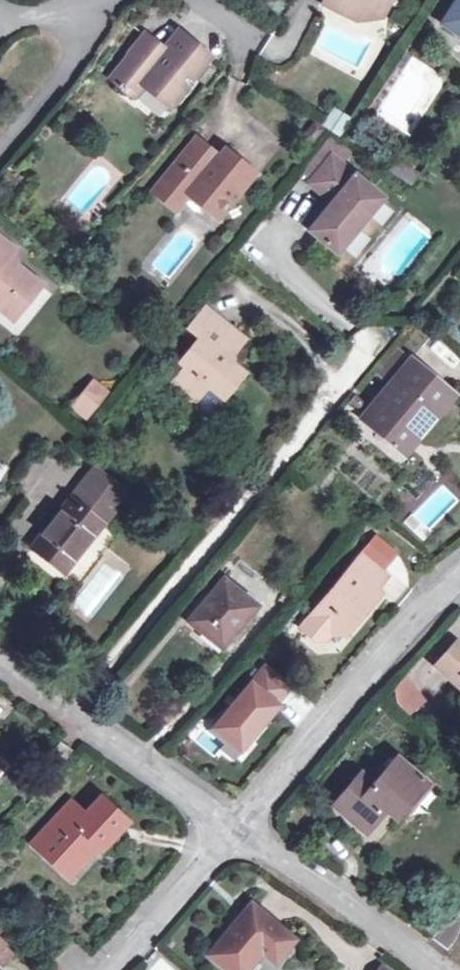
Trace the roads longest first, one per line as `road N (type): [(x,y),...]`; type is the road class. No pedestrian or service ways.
road 1 (residential): [(231,830),(360,675),(459,580)]
road 2 (residential): [(0,659),(75,705),(231,830)]
road 3 (residential): [(231,830),(432,969)]
road 4 (residential): [(93,969),(231,830)]
road 5 (residential): [(0,13),(78,26),(119,0)]

